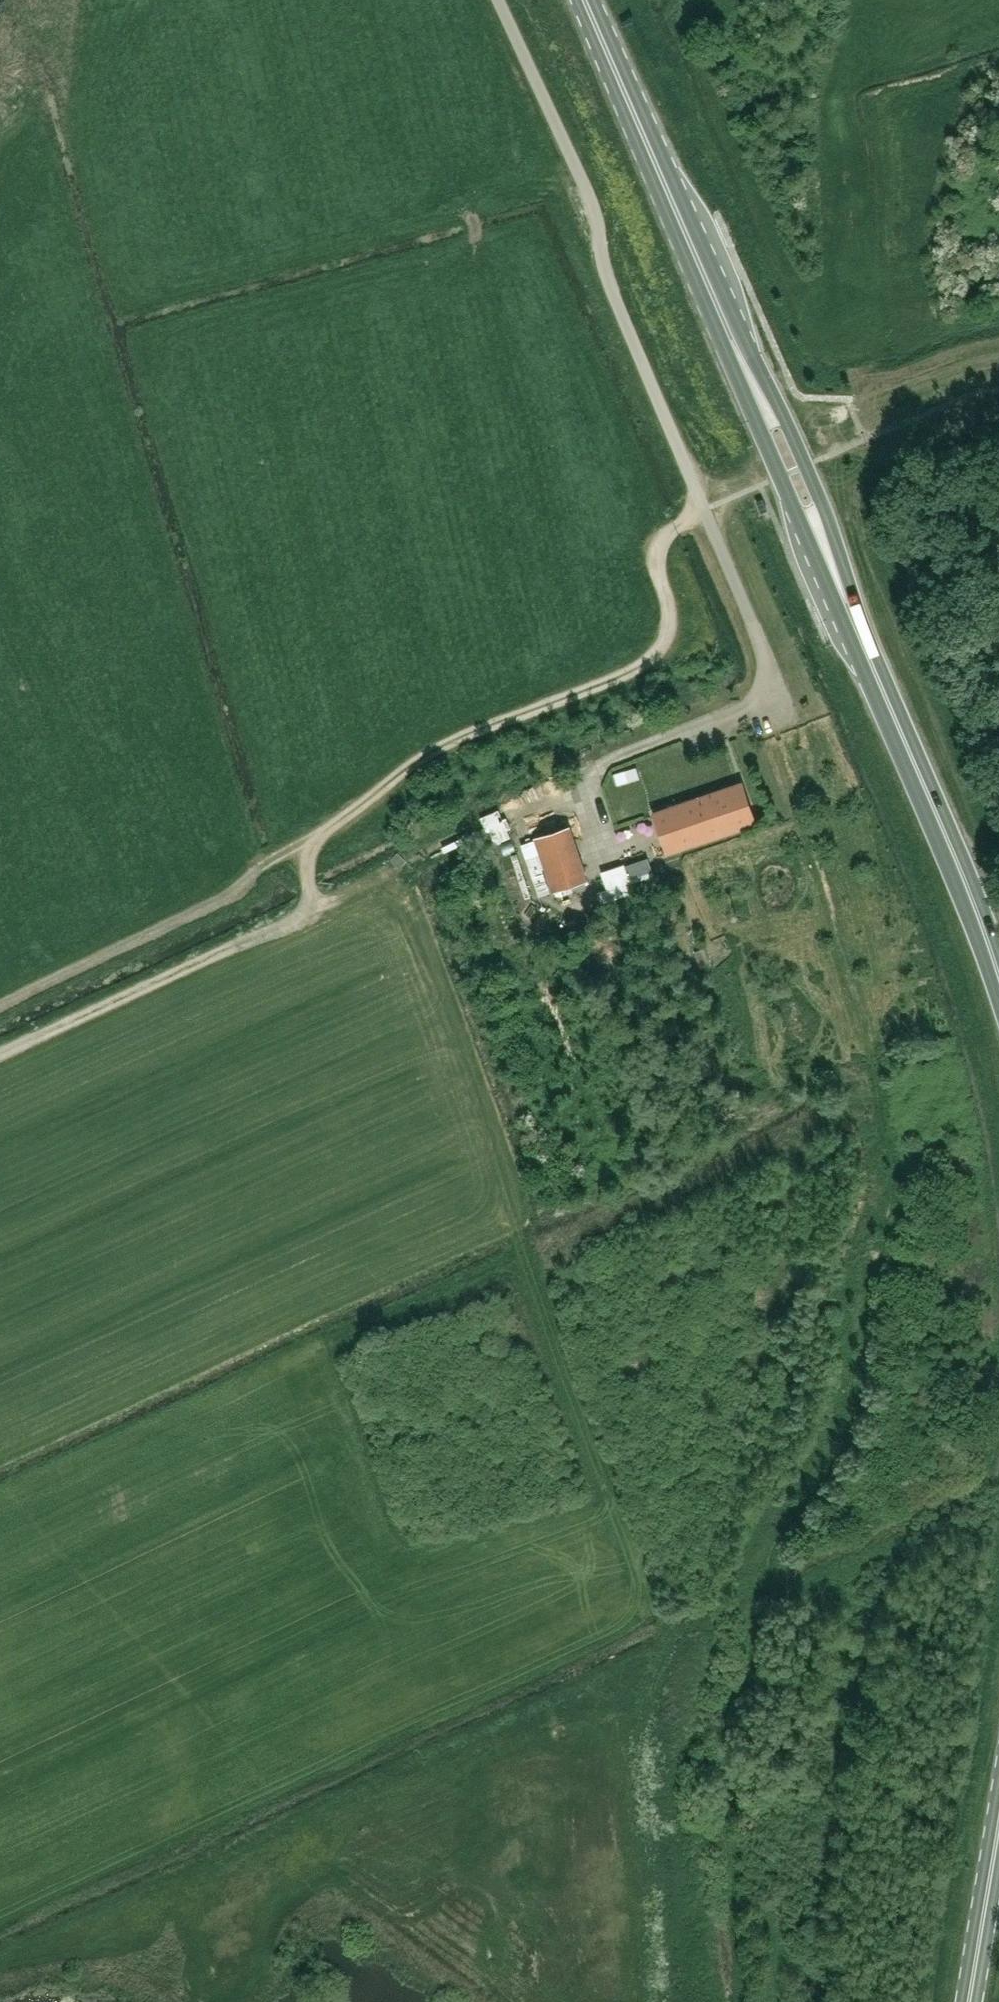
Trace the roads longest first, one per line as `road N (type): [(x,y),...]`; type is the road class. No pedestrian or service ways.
road 1 (primary): [(998,972),(792,470),(585,0)]
road 2 (track): [(0,1057),(302,915),(314,894),(304,859),(314,835),(444,745),(649,661),(669,614),(656,550),(665,534),(703,508)]
road 3 (primary): [(970,2001),(998,1825)]

